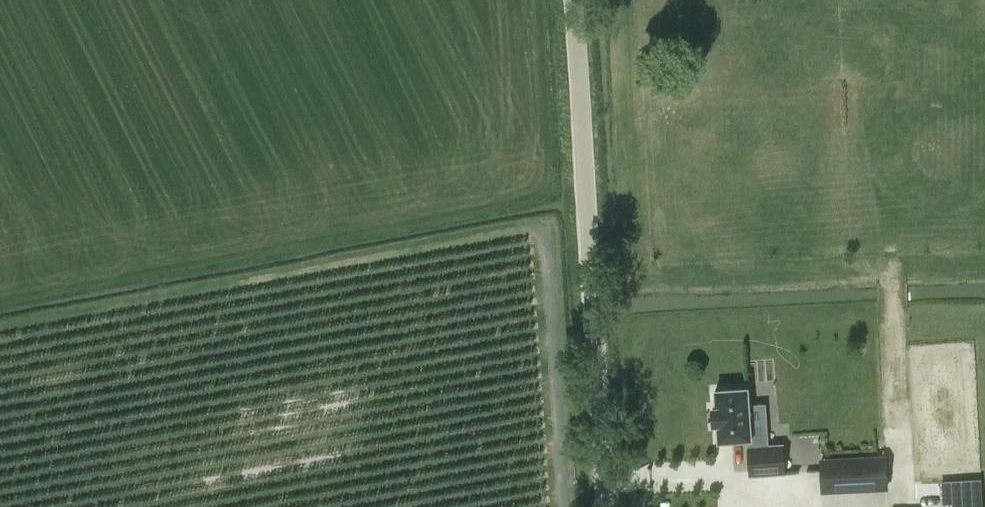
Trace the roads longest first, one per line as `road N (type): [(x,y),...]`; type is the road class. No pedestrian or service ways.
road 1 (unclassified): [(612,506),(582,0)]

